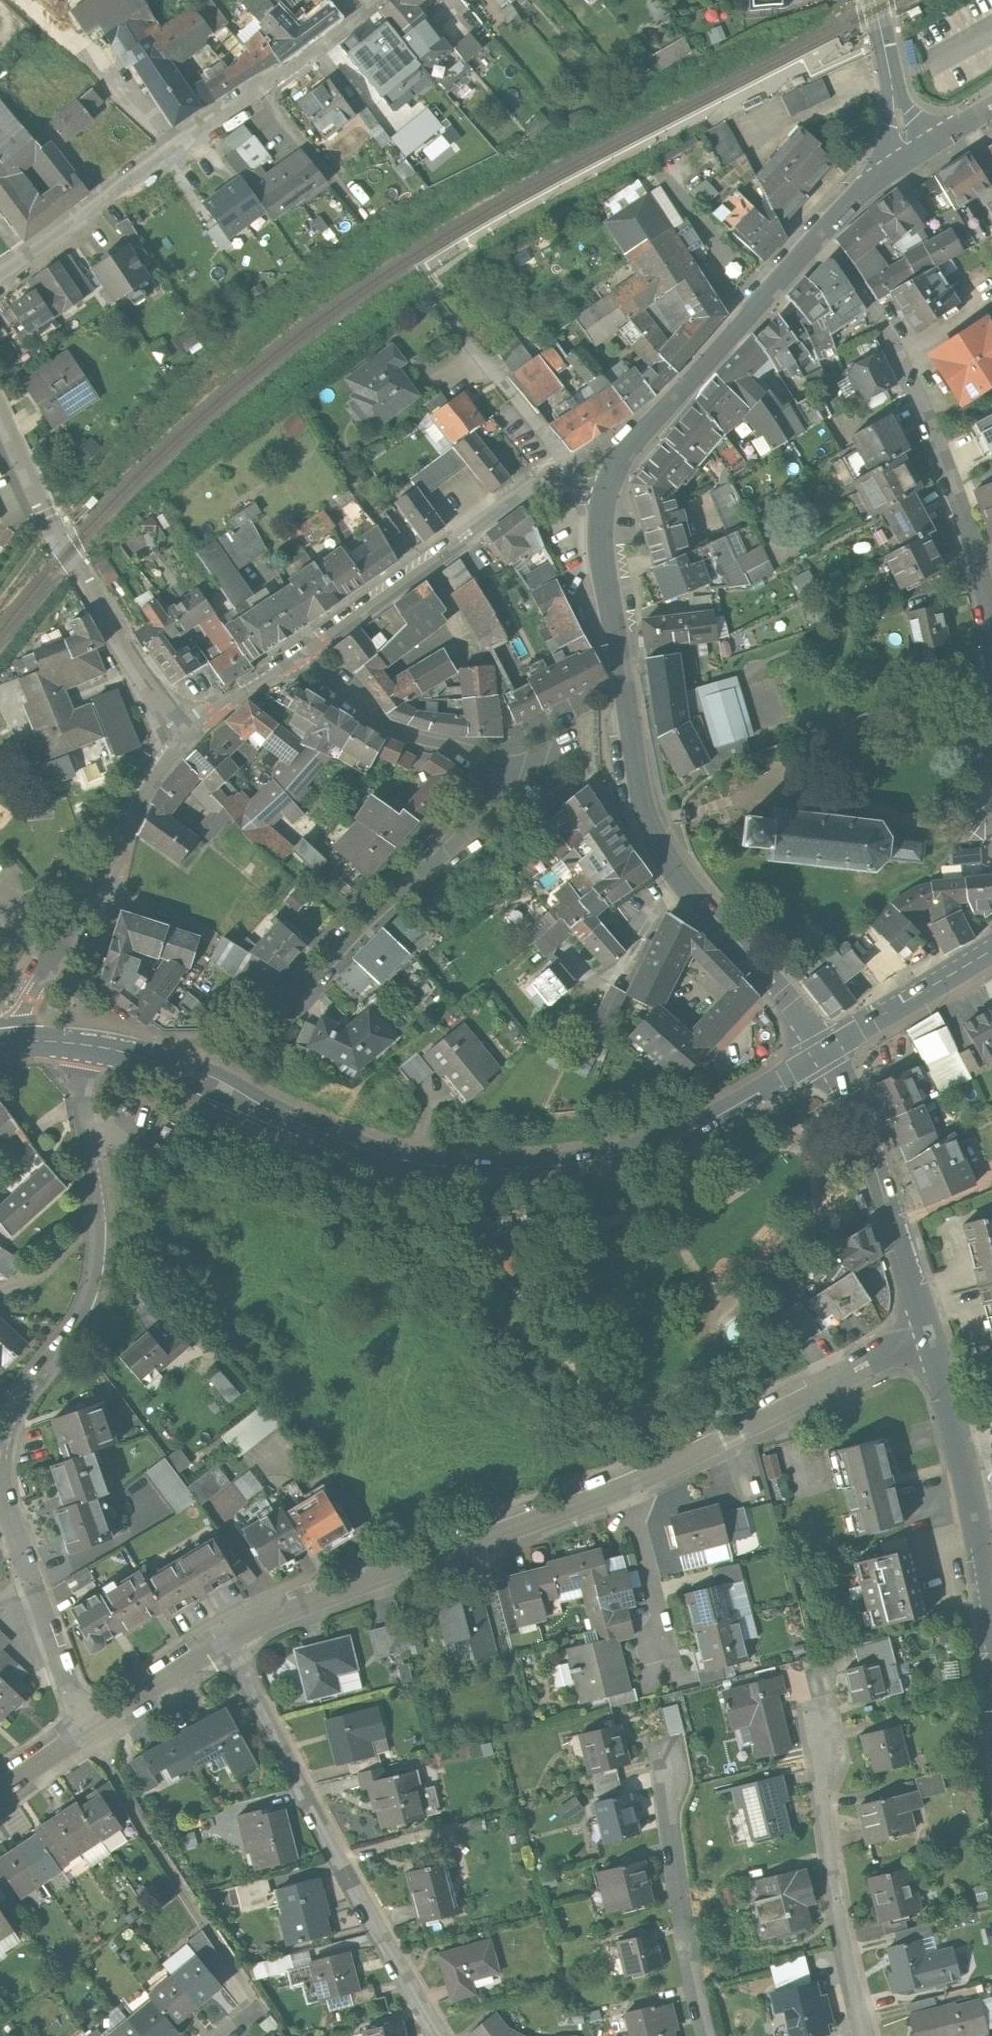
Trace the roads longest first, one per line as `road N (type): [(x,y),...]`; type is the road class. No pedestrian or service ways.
road 1 (tertiary): [(64,1038),(182,1068),(402,1153),(488,1170),(565,1168),(638,1154),(827,1050)]
road 2 (residential): [(220,1639),(727,1440),(932,1336)]
road 3 (residential): [(818,235),(882,323),(958,483),(981,564),(991,824)]
road 4 (secondary): [(827,1050),(689,889),(652,828),(599,536),(605,493)]
road 5 (residential): [(220,1639),(441,2035)]
road 6 (residential): [(64,1038),(97,1214),(92,1301),(31,1376),(0,1440)]
road 7 (residential): [(0,414),(52,528),(181,725)]
road 8 (secondary): [(605,493),(621,456),(818,235)]
road 9 (residential): [(255,1008),(413,857),(502,786)]
road 10 (residential): [(181,725),(13,1006)]
road 11 (residential): [(870,2035),(838,1901),(825,1718)]
road 12 (residential): [(562,477),(538,481),(482,527),(301,646)]
road 13 (secondary): [(932,1336),(859,1114),(827,1050)]
road 14 (residential): [(708,2035),(665,1759)]
road 15 (secondary): [(991,1602),(954,1403),(932,1336)]
road 16 (residential): [(374,0),(173,146)]
road 17 (residential): [(301,646),(369,713),(408,733),(485,746)]
road 18 (residential): [(173,146),(0,271)]
road 19 (secondary): [(827,1050),(991,951)]
road 20 (secondary): [(909,156),(875,0)]
road 21 (residential): [(562,477),(560,453),(473,350)]
road 22 (residential): [(24,1571),(85,1716)]
road 23 (residential): [(85,1716),(220,1639)]
road 24 (residential): [(301,646),(181,725)]
road 25 (residential): [(173,146),(87,41)]
road 26 (secondary): [(818,235),(909,156)]

